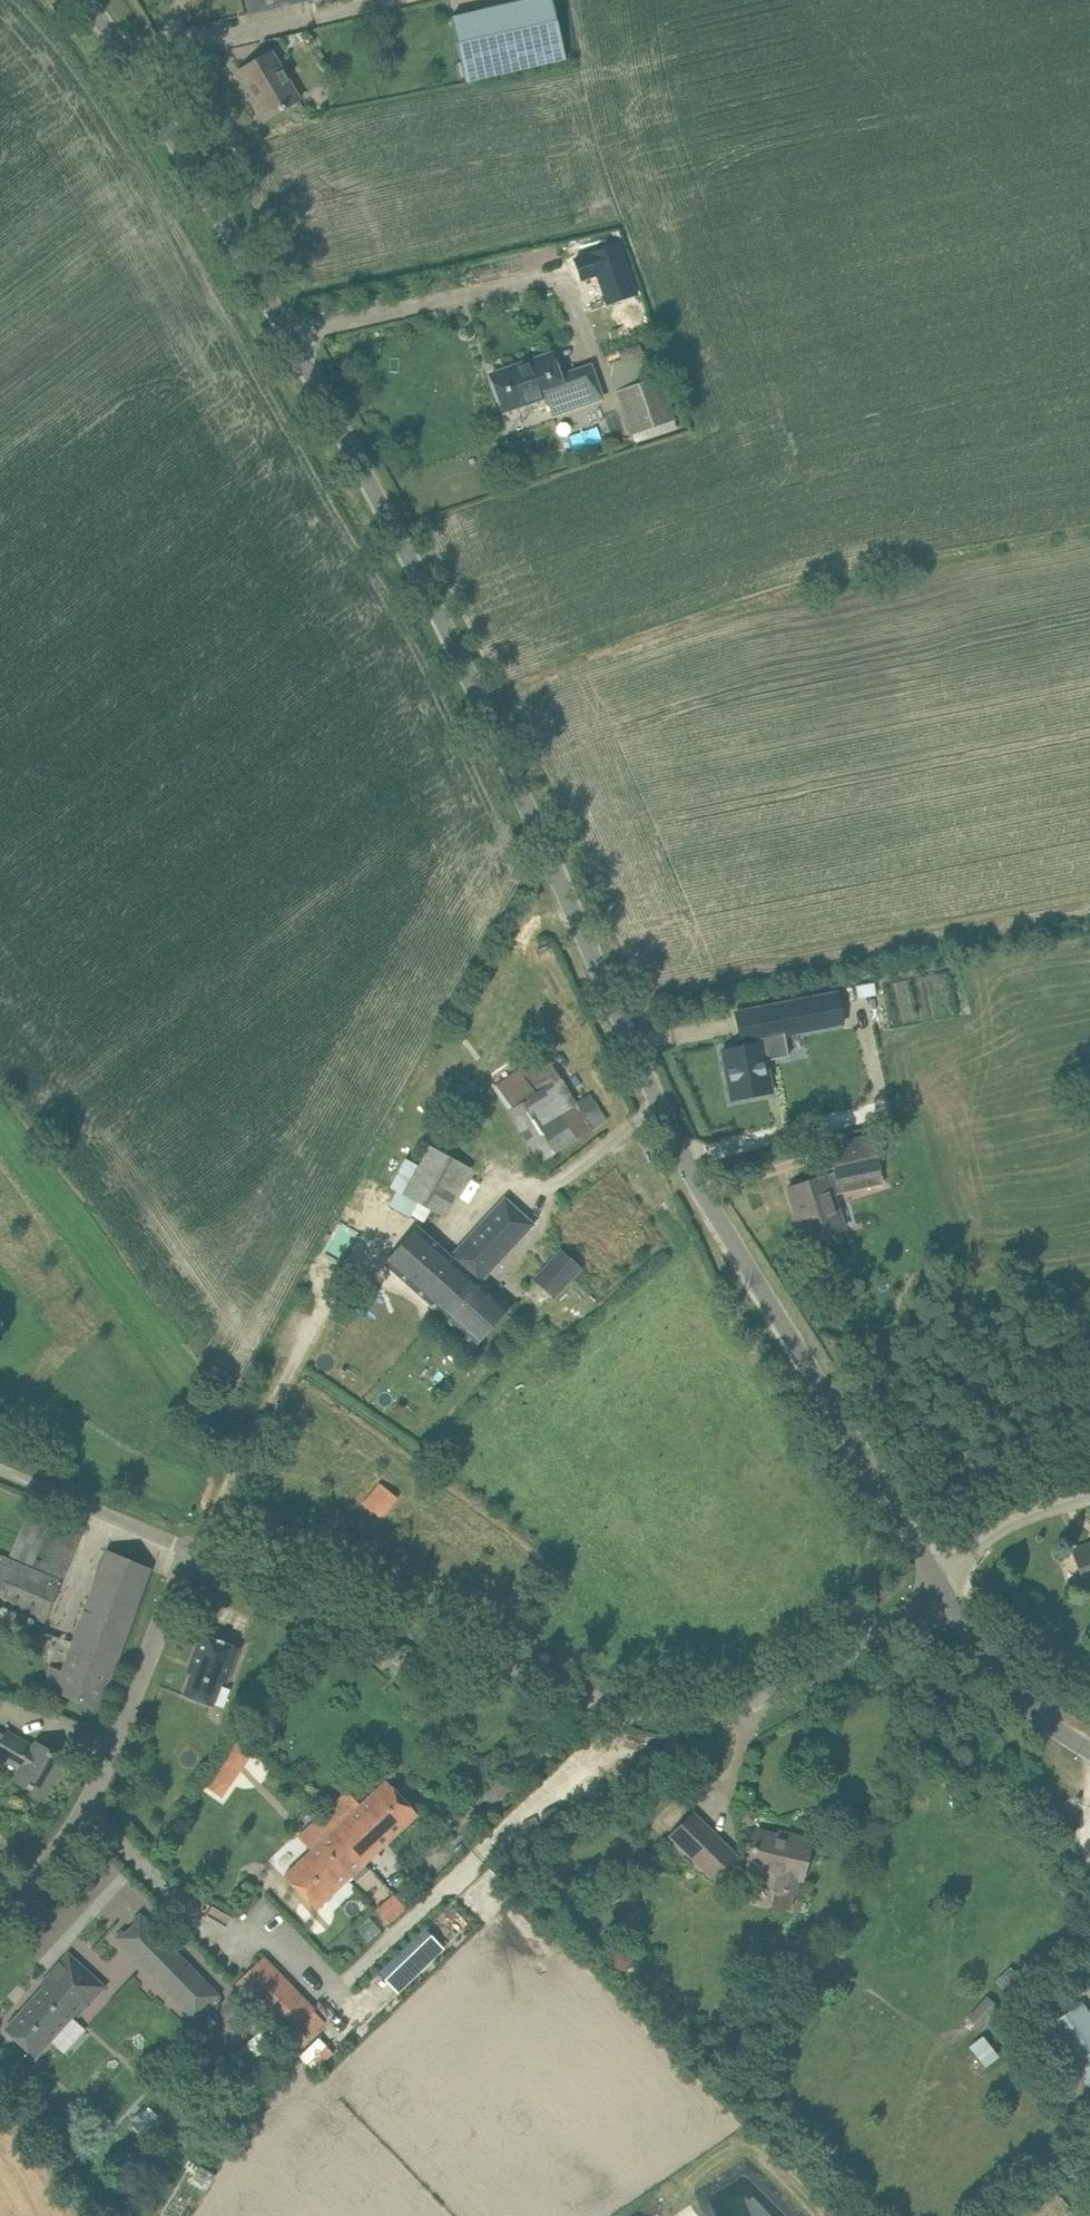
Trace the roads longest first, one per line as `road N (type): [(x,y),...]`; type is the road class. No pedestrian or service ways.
road 1 (unclassified): [(945,1593),(700,1184),(455,645),(271,302),(133,67),(83,0)]
road 2 (unclassified): [(945,1593),(746,1705),(659,1713),(198,1549)]
road 3 (unclassified): [(0,1909),(68,1833),(102,1771),(172,1588),(198,1549)]
road 4 (unclassified): [(1089,1750),(1035,1712),(945,1593)]
road 5 (unclassified): [(0,1469),(198,1549)]

